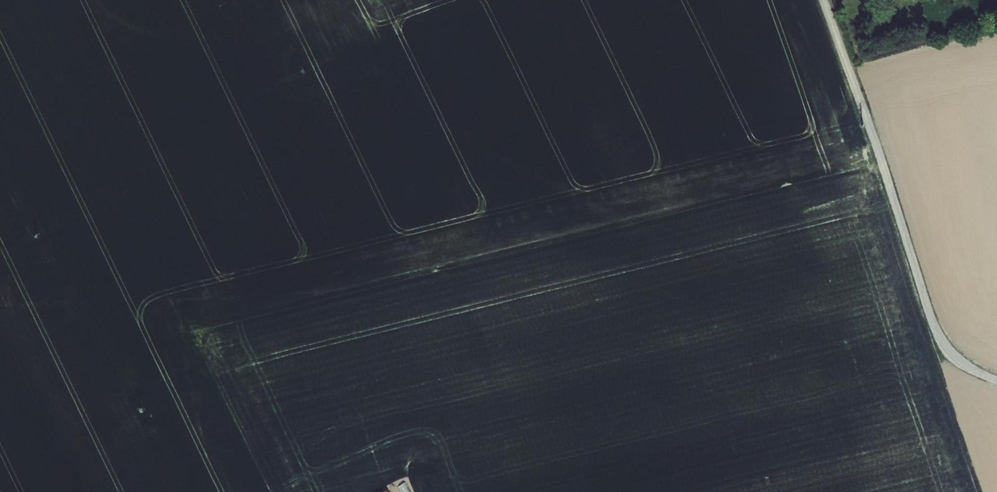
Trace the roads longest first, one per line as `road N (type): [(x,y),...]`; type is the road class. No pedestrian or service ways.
road 1 (unclassified): [(822,0),(933,321),(962,361),(996,380)]

